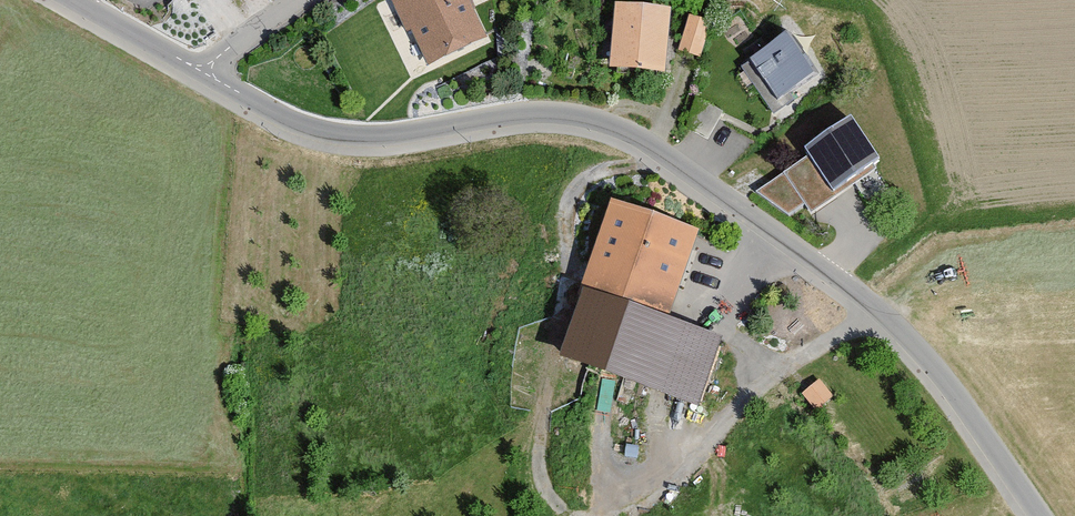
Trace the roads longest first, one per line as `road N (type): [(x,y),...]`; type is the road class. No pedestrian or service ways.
road 1 (unclassified): [(1042,515),(916,348),(861,292),(629,131),(569,114),(516,113),(377,139),(327,134),(199,69)]
road 2 (unclassified): [(199,69),(75,0)]
road 3 (residential): [(199,69),(300,0)]

